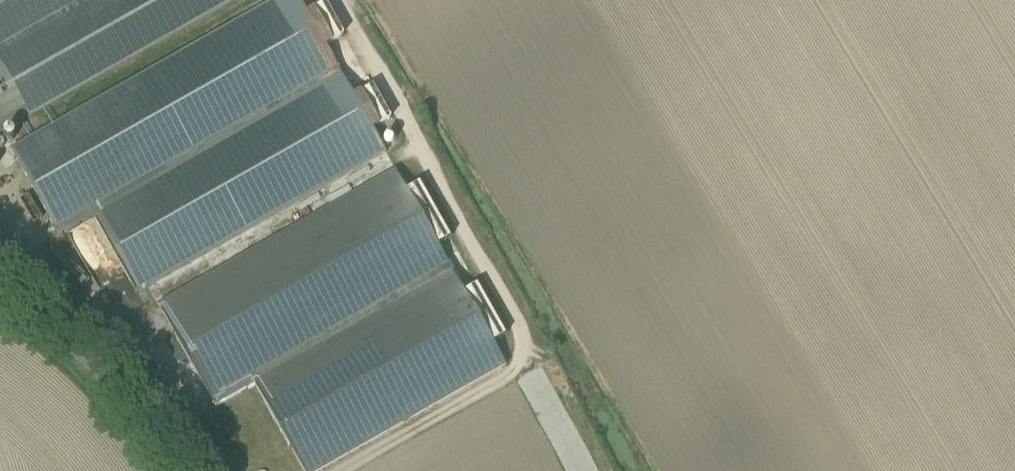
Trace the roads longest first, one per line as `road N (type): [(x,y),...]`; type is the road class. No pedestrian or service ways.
road 1 (unclassified): [(175,470),(86,350),(0,290)]

